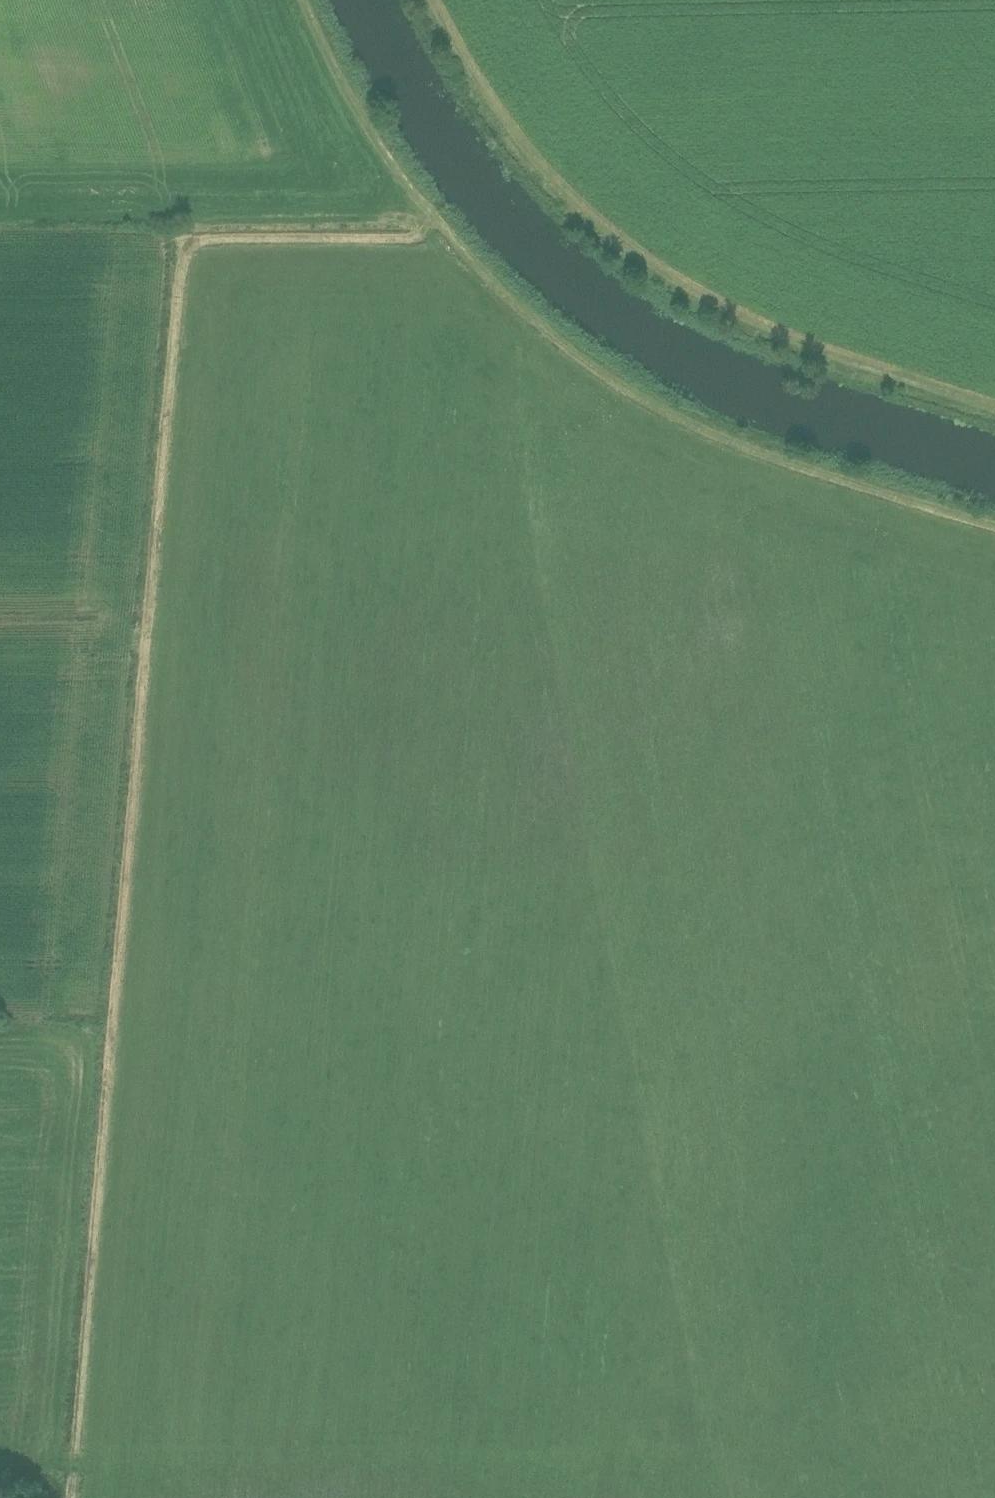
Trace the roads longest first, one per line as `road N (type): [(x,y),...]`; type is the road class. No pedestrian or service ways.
road 1 (track): [(994,522),(706,428),(558,332),(476,262),(404,177),(308,0)]

